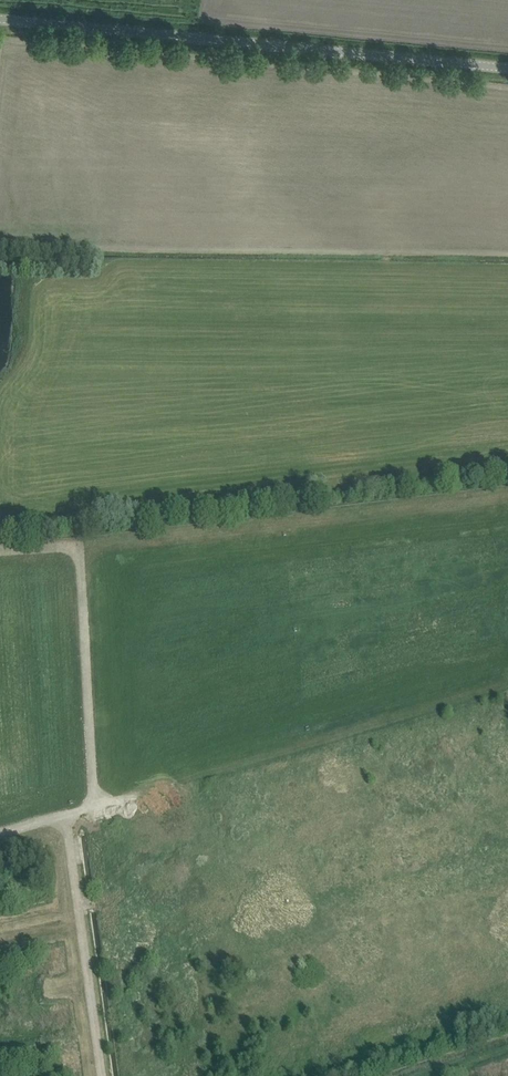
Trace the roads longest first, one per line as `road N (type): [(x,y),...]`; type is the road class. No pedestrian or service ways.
road 1 (unclassified): [(507,70),(0,21)]

